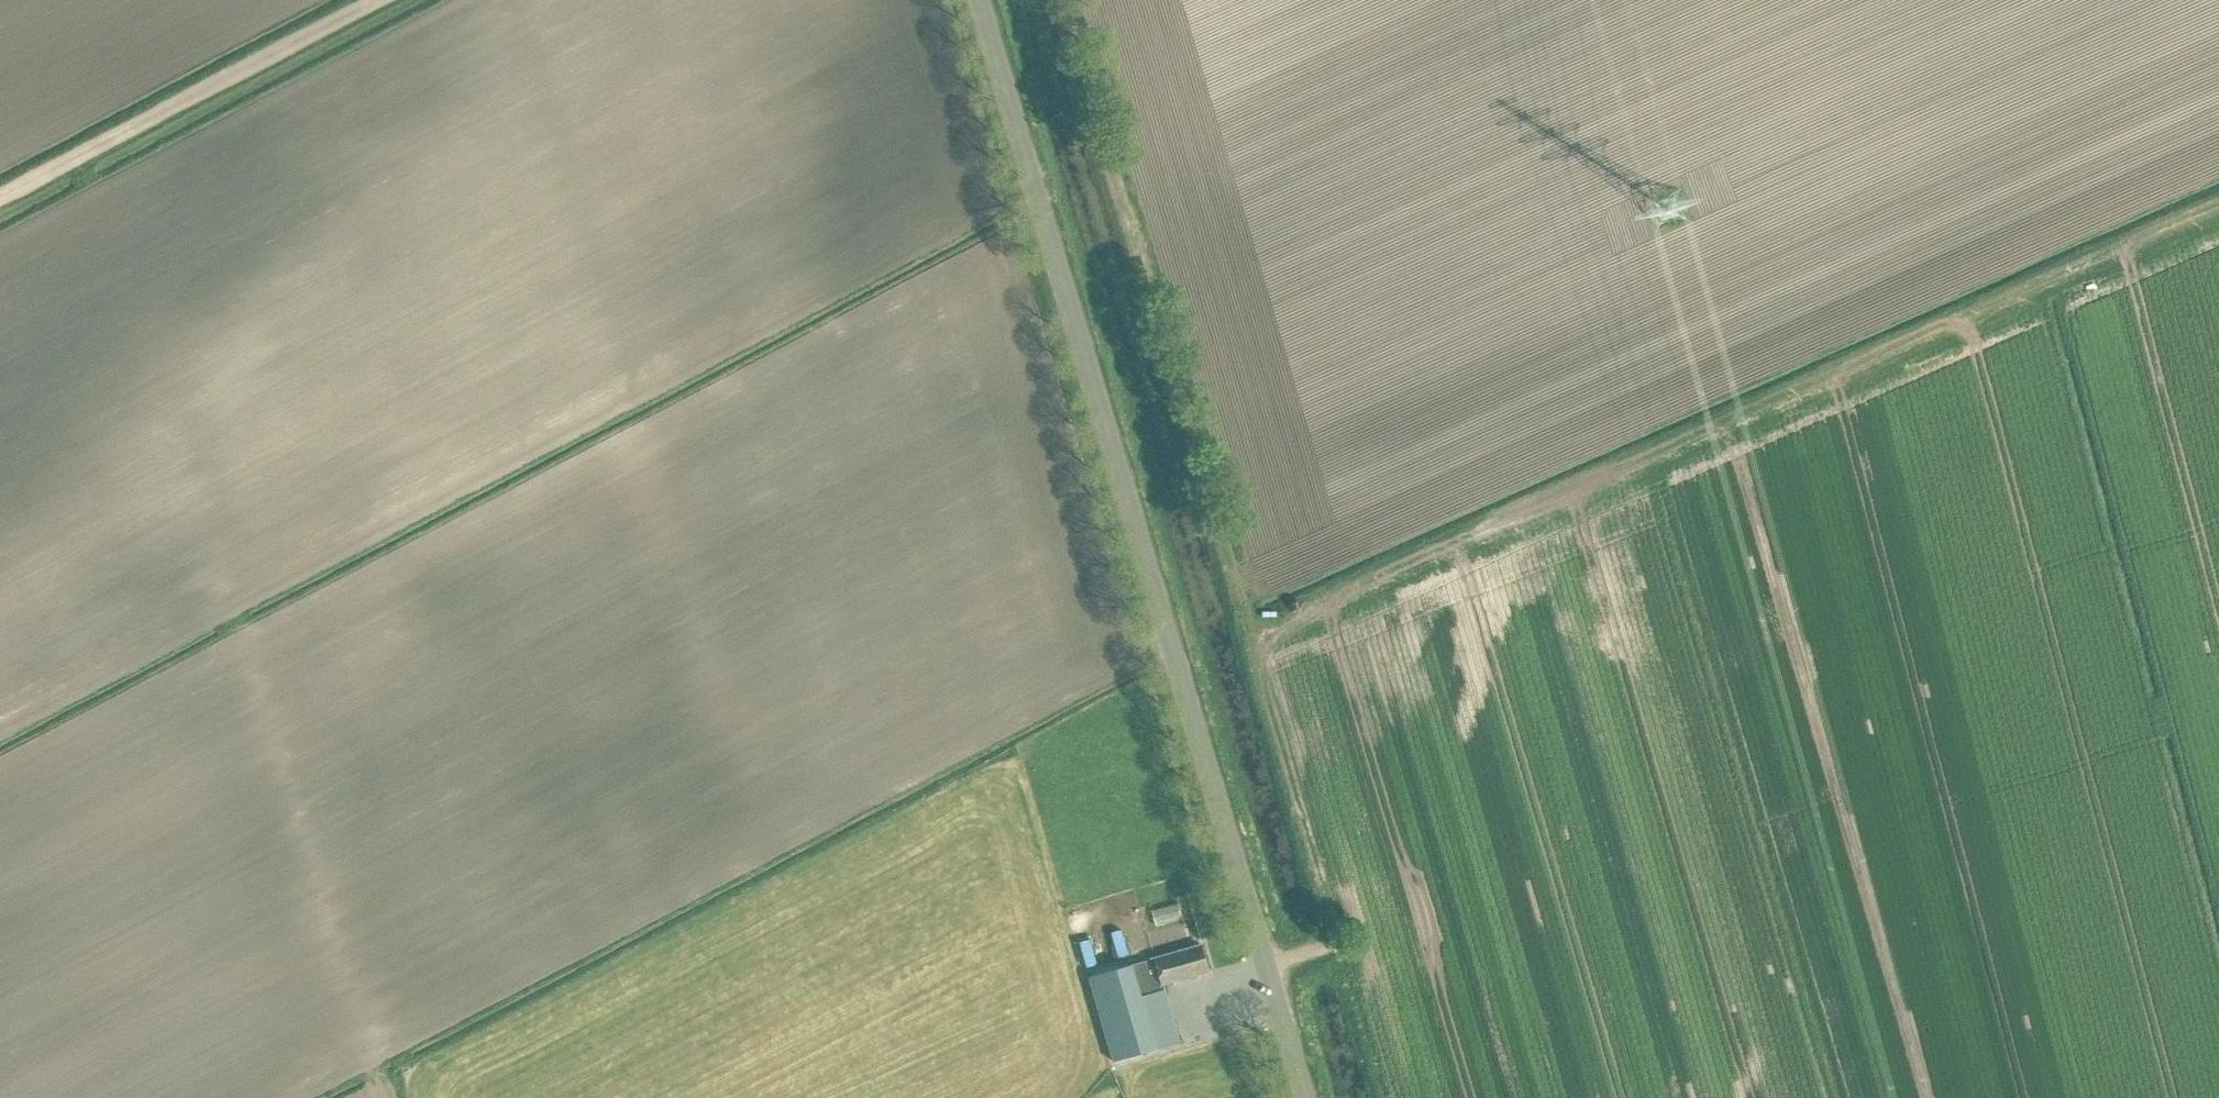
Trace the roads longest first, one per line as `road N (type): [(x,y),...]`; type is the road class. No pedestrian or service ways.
road 1 (unclassified): [(979,0),(1307,1097)]
road 2 (track): [(378,0),(0,195)]

